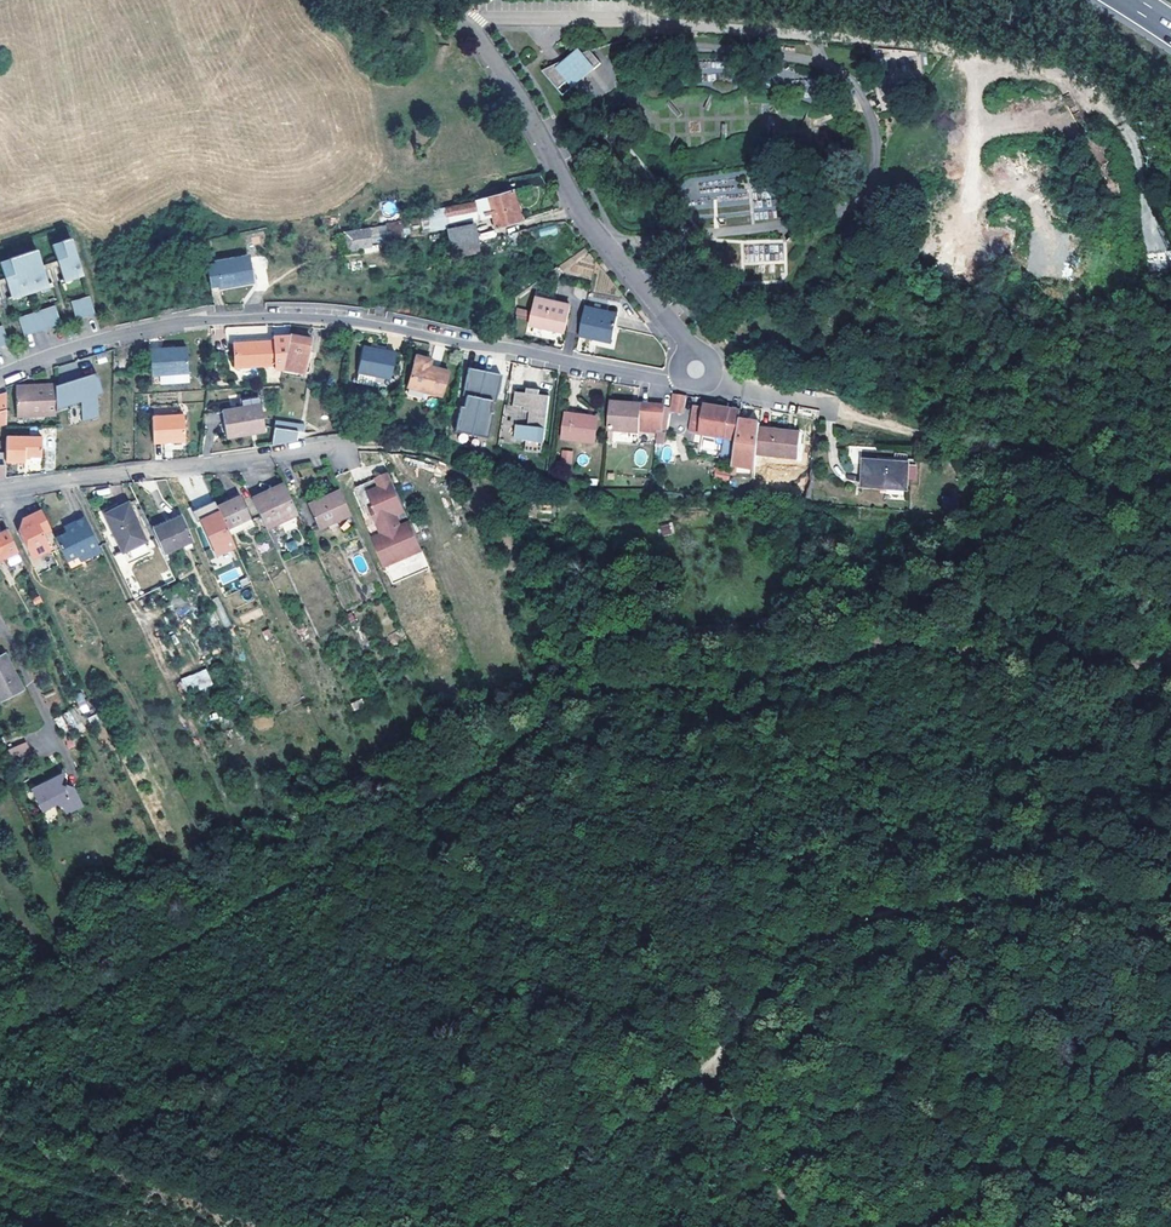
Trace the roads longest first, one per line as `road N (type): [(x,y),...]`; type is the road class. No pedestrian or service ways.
road 1 (residential): [(0,375),(96,342),(250,320),(377,328),(669,380),(696,369)]
road 2 (track): [(702,1081),(793,958),(850,925),(949,903),(1170,909)]
road 3 (track): [(1104,105),(1057,73),(926,45),(649,22)]
road 4 (residential): [(696,369),(685,340),(606,246),(518,99),(437,0)]
road 5 (track): [(1170,525),(1079,473),(838,414)]
road 6 (residential): [(0,495),(345,450)]
road 7 (track): [(487,1226),(702,1081)]
road 8 (track): [(816,1226),(702,1081)]
road 9 (residential): [(696,369),(838,414)]

